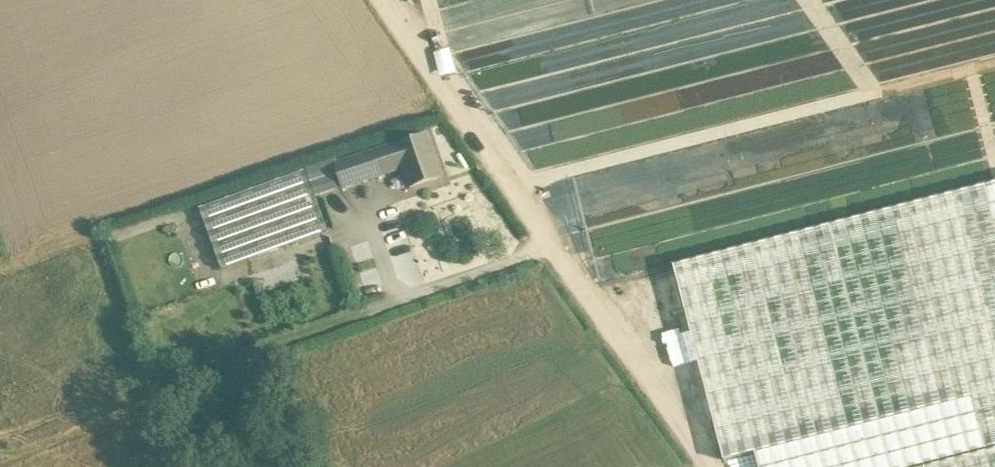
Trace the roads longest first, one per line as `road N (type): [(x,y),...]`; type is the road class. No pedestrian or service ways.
road 1 (unclassified): [(385,0),(706,466)]

